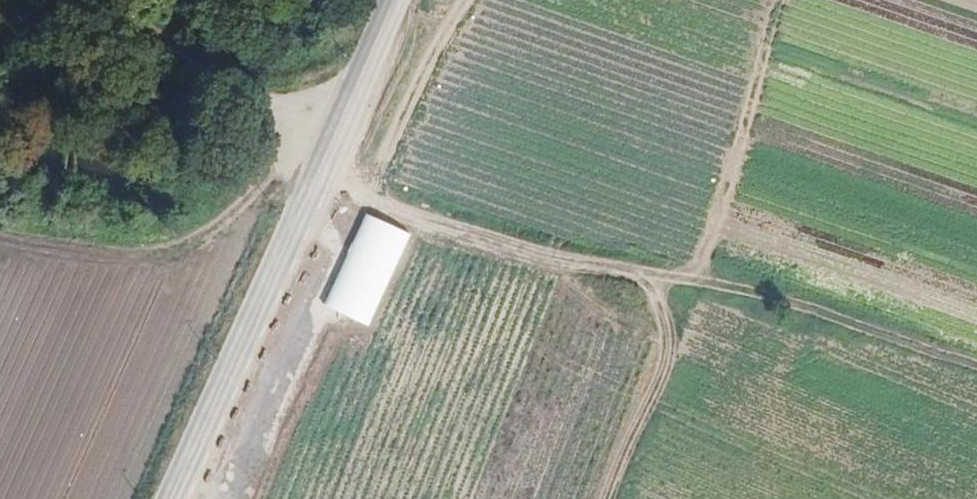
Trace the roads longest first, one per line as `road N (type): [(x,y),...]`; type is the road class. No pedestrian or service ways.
road 1 (track): [(976,366),(765,290),(607,267),(316,169)]
road 2 (secondary): [(391,0),(163,498)]
road 3 (track): [(86,0),(330,138)]
road 4 (track): [(630,271),(675,316),(674,360),(616,498)]
road 5 (track): [(361,185),(460,0)]

